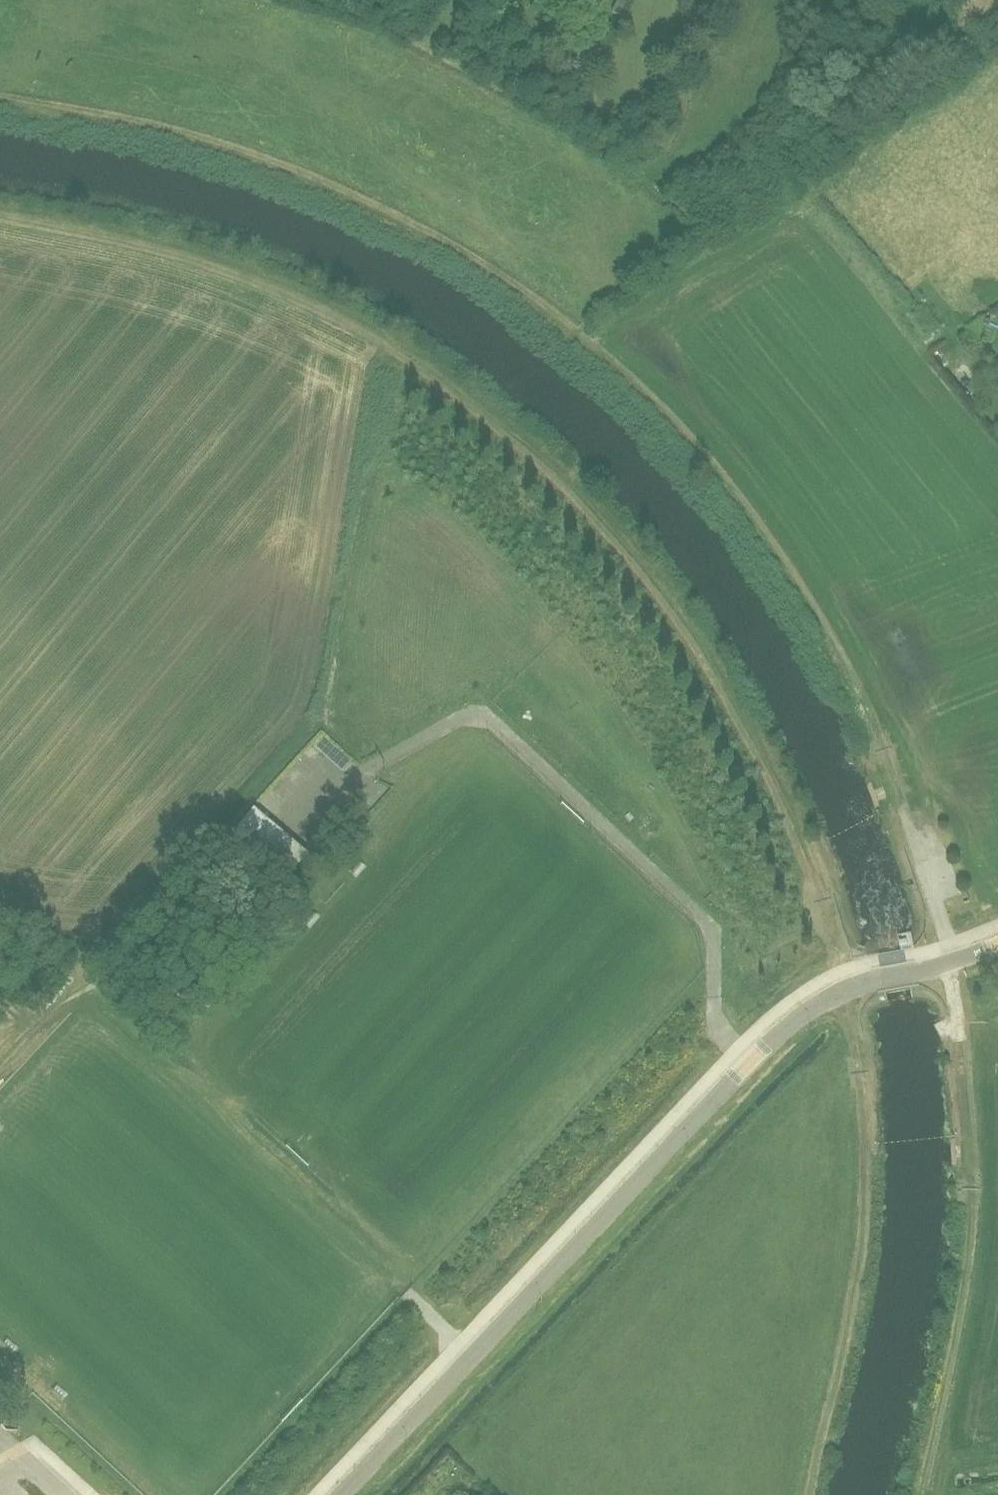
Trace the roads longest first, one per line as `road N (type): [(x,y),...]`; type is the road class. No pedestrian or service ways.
road 1 (track): [(0,216),(248,278),(395,347),(536,454),(651,580),(708,664),(786,805),(814,878),(850,989),(861,1074),(868,1156),(857,1281),(812,1494)]
road 2 (unclassified): [(340,1494),(775,1035),(839,993),(953,959)]
road 3 (unclassified): [(953,959),(901,809)]

